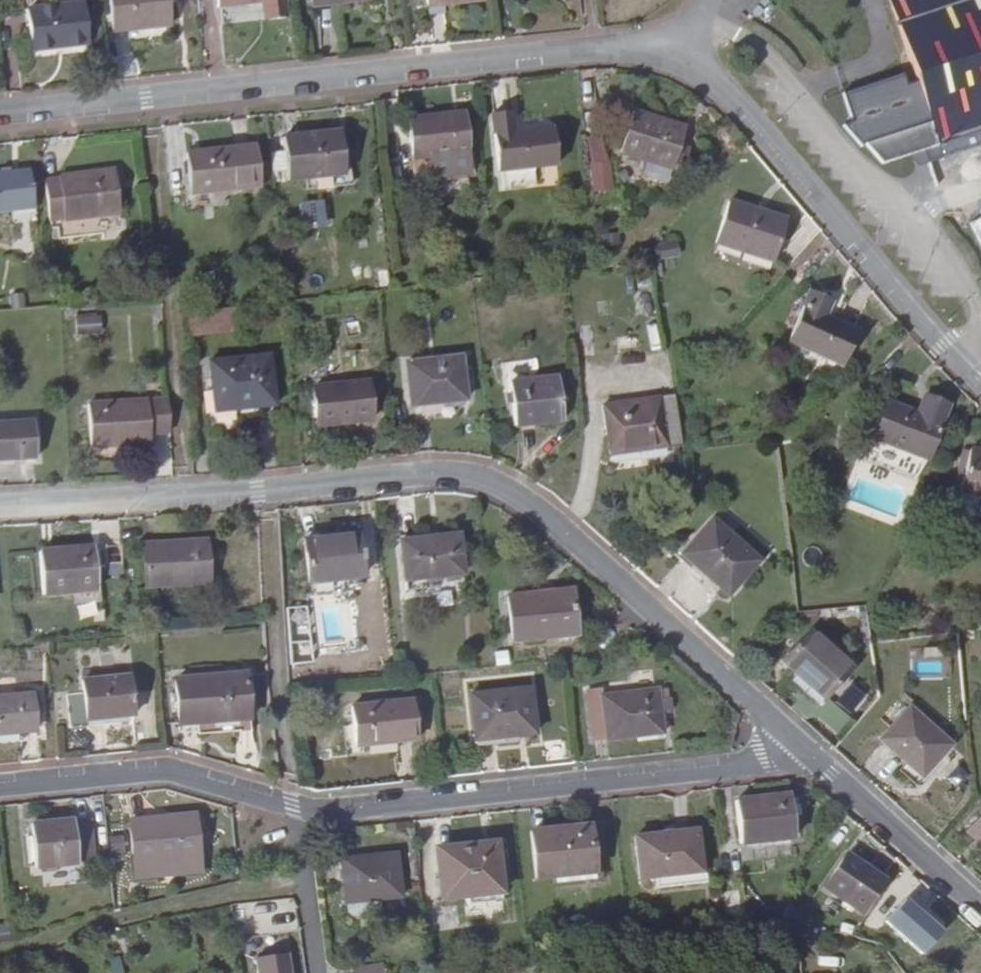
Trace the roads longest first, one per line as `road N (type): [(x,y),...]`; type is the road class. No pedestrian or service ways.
road 1 (residential): [(980,383),(701,66),(674,53),(609,46),(0,114)]
road 2 (residential): [(812,756),(517,495),(483,478),(437,472),(0,507)]
road 3 (residential): [(0,784),(163,768),(323,810),(812,756)]
road 4 (residential): [(980,908),(812,756)]

